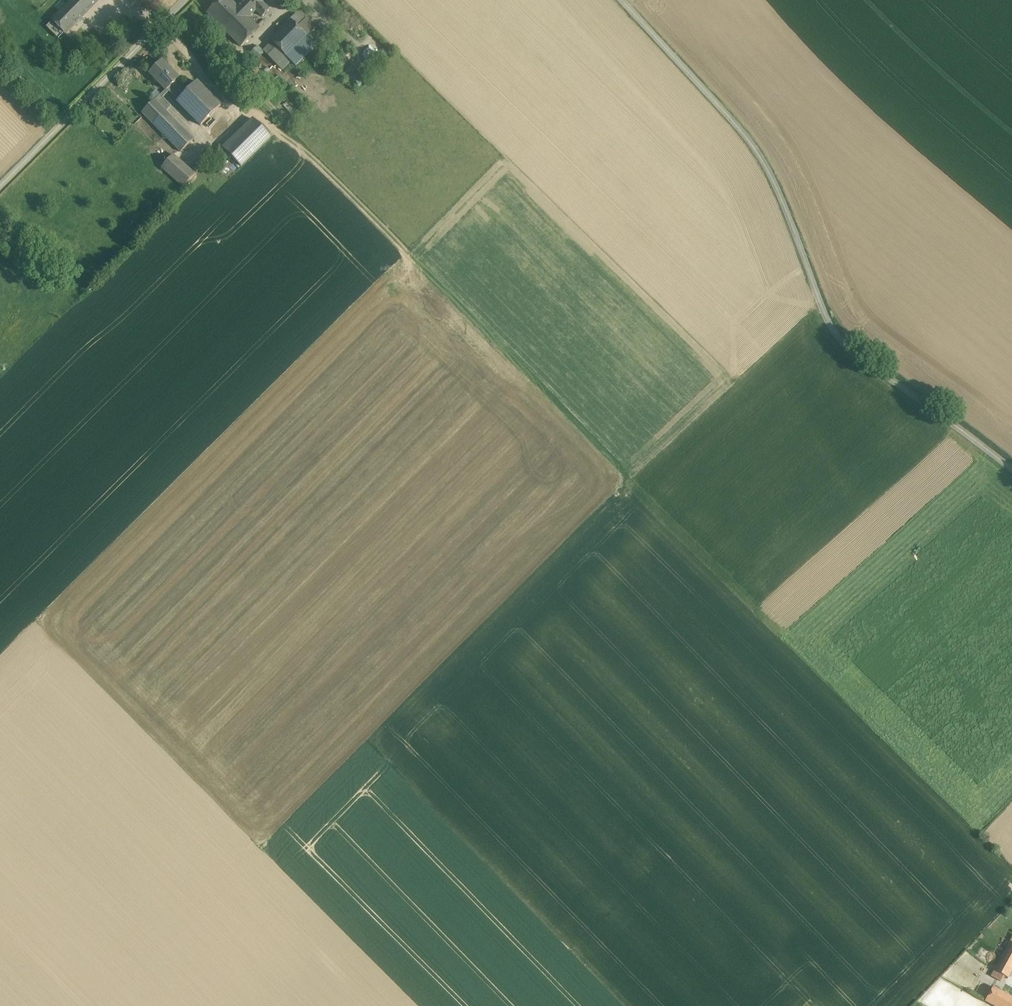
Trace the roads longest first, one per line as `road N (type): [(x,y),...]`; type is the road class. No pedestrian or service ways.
road 1 (track): [(1011,461),(841,334),(763,153),(627,0)]
road 2 (unclassified): [(0,187),(186,0)]

